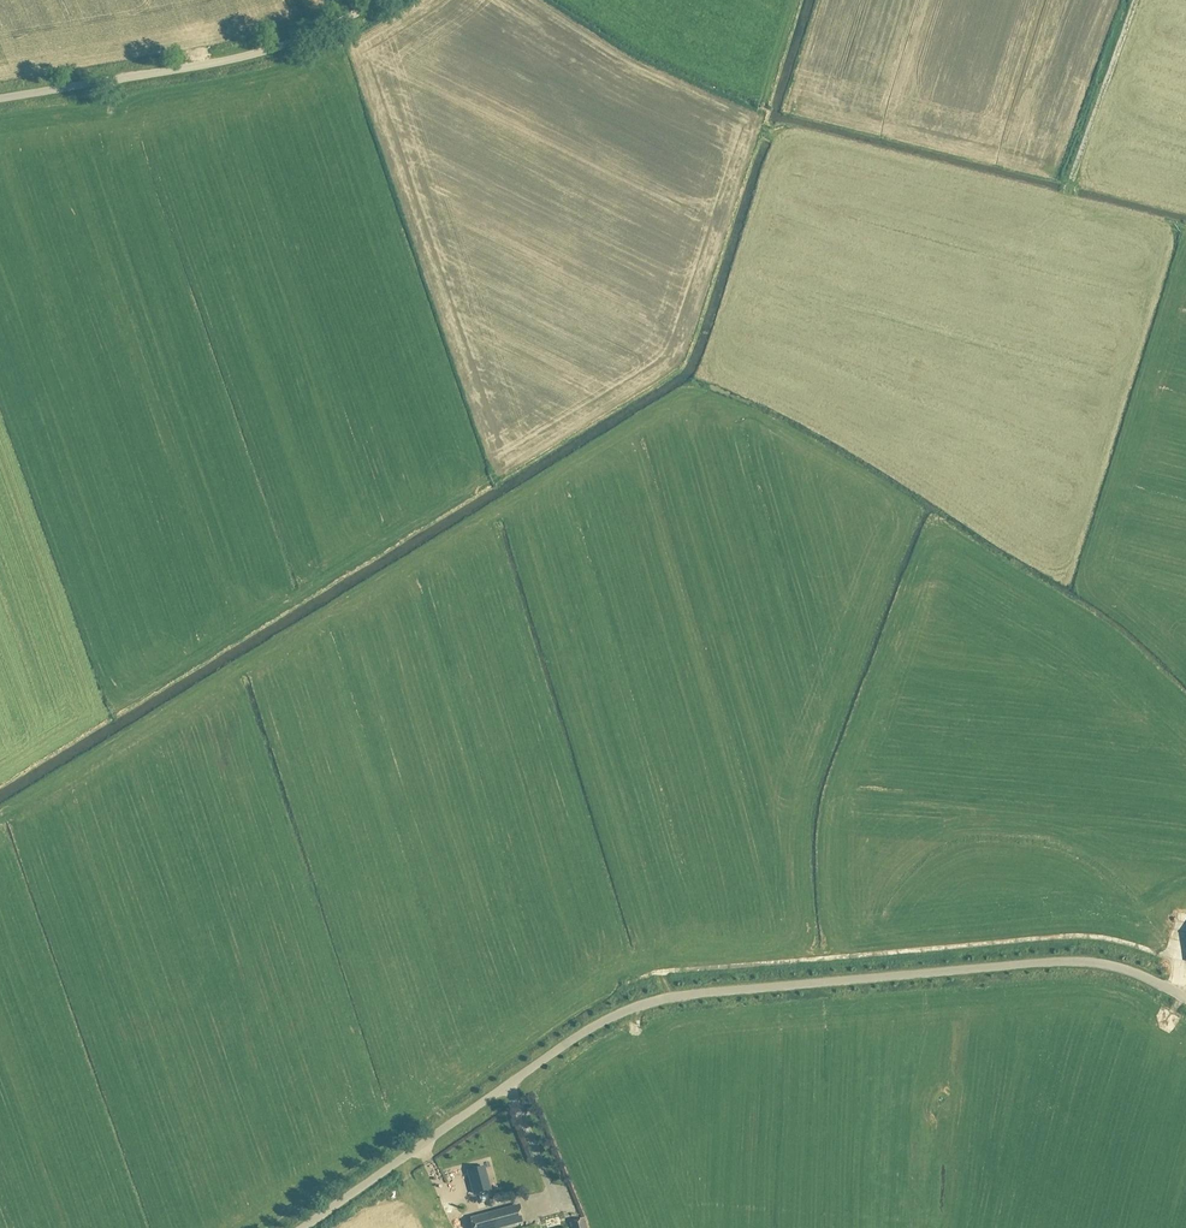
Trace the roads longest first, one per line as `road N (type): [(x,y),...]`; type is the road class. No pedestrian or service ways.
road 1 (unclassified): [(1185,1000),(1114,966),(1055,962),(658,1000),(600,1021),(299,1227)]
road 2 (unclassified): [(0,98),(263,51),(376,0)]

